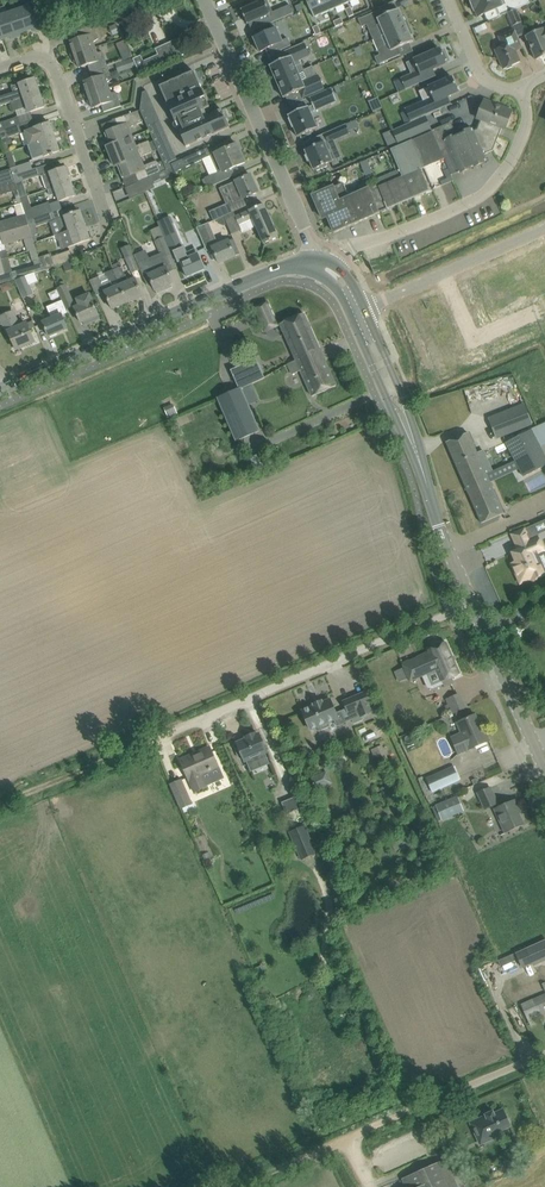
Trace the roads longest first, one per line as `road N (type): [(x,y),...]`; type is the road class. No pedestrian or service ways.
road 1 (residential): [(472,603),(157,739)]
road 2 (tertiary): [(0,390),(282,268),(316,263)]
road 3 (residential): [(316,263),(479,196),(519,144),(528,119),(522,86)]
road 4 (tertiary): [(316,263),(205,0)]
road 5 (unclassified): [(284,1166),(544,1054)]
road 6 (residential): [(106,214),(56,72),(33,62),(0,72)]
road 7 (residential): [(365,309),(544,230)]
road 8 (tertiary): [(472,603),(409,430)]
road 9 (tertiary): [(544,769),(472,603)]
road 10 (track): [(157,739),(0,806)]
road 11 (tertiary): [(350,315),(393,413),(409,430)]
road 12 (tertiary): [(409,430),(365,309)]
road 13 (residential): [(522,86),(497,87),(482,77),(449,0)]

